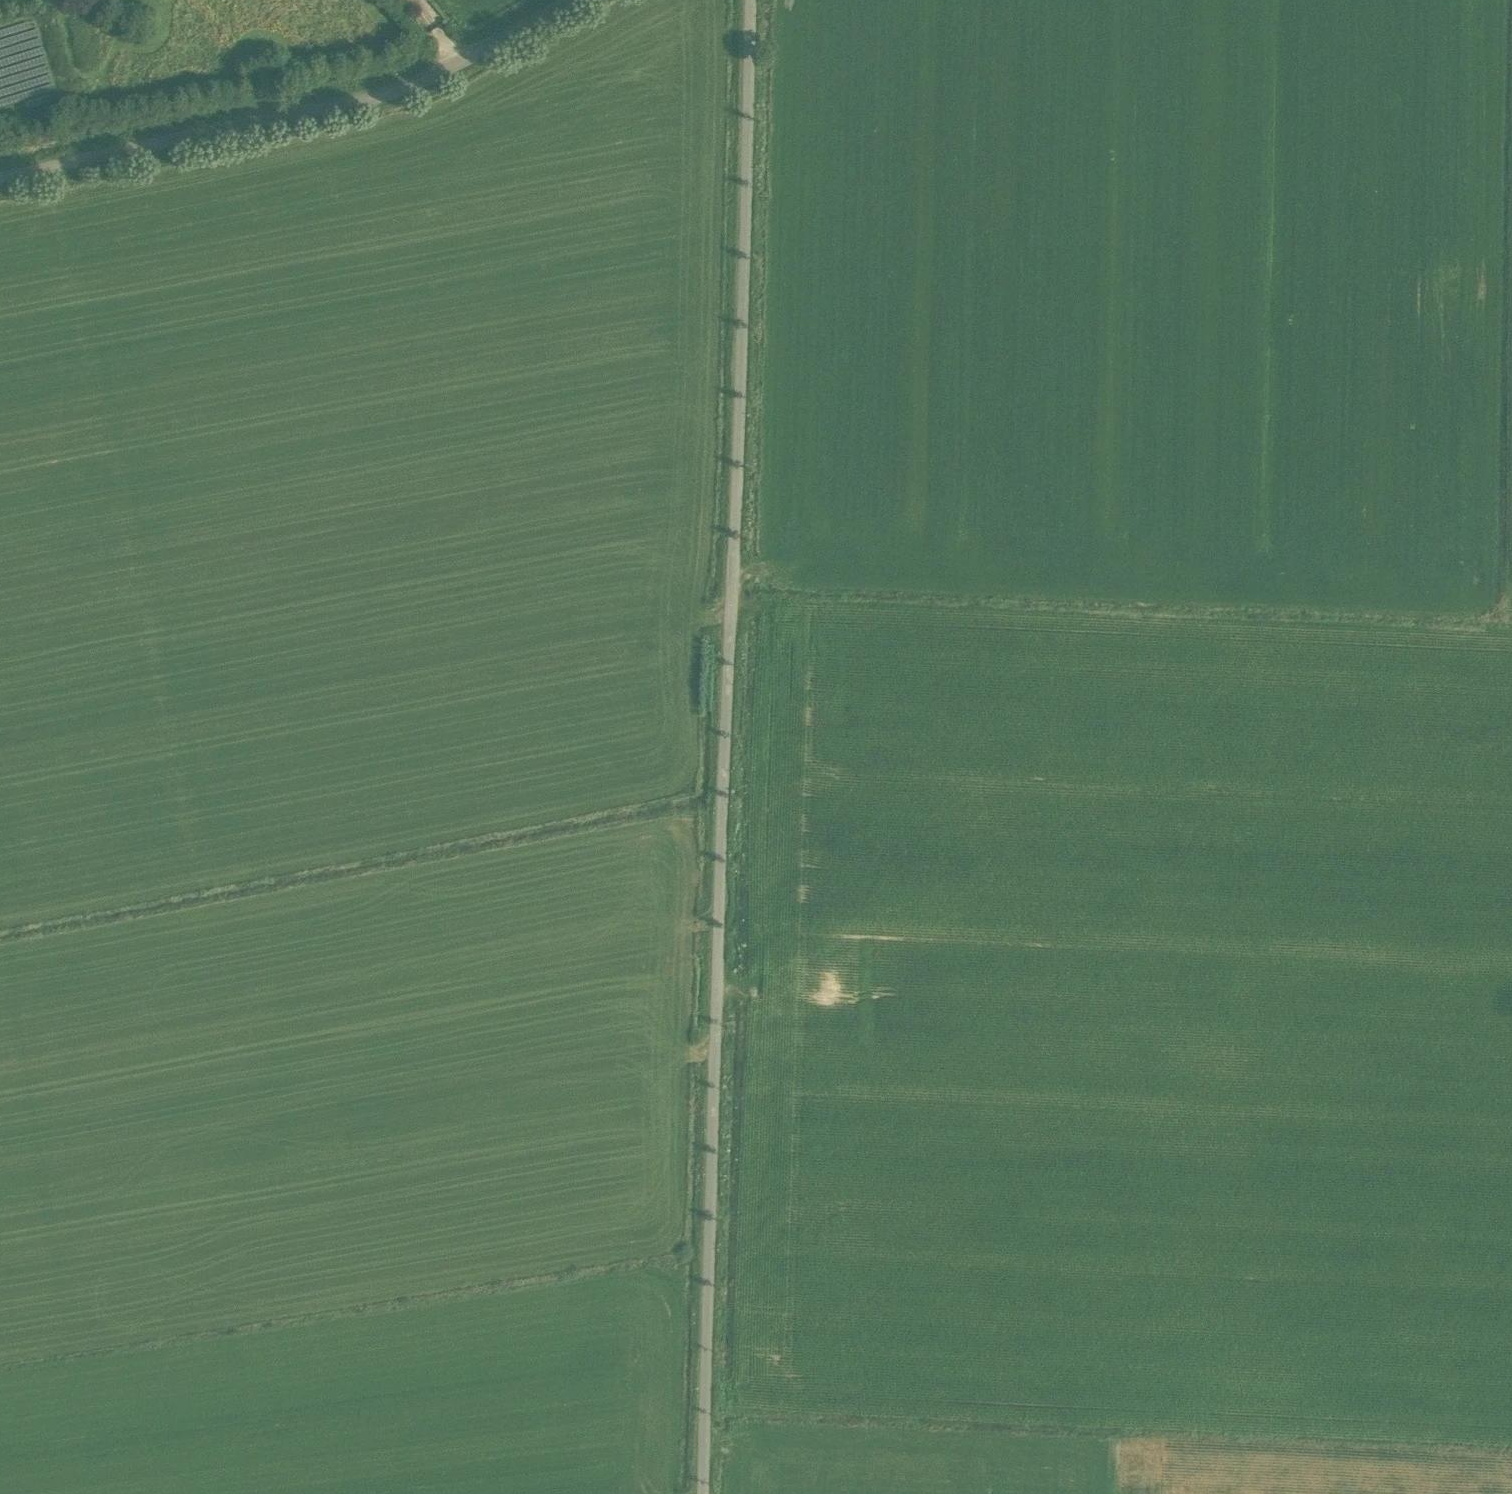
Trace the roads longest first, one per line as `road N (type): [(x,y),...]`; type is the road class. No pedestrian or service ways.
road 1 (unclassified): [(707,1493),(751,0)]
road 2 (unclassified): [(569,0),(412,84),(0,172)]

